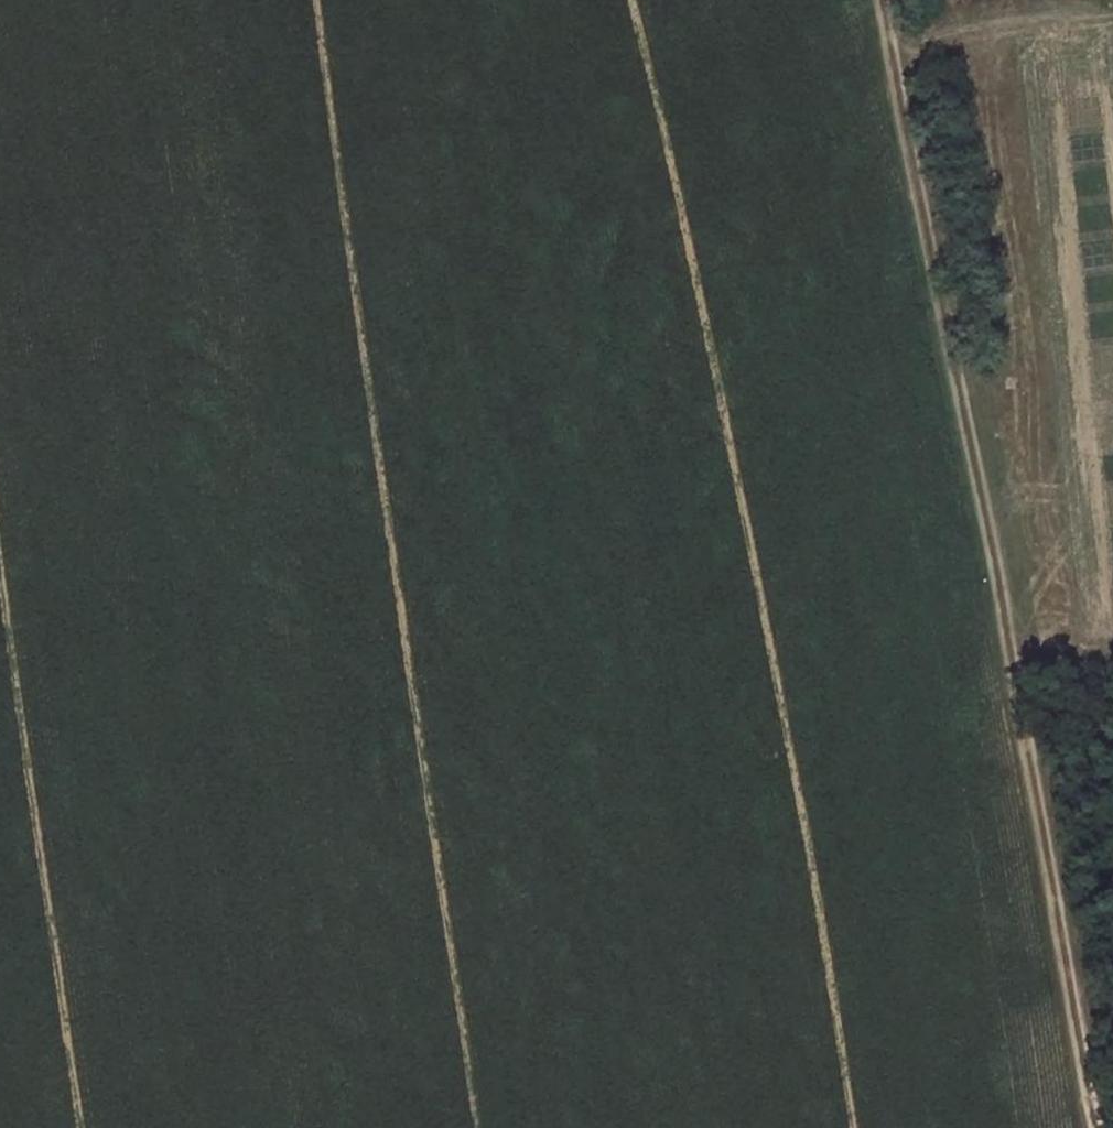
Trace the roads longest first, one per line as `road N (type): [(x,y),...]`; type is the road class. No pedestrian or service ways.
road 1 (track): [(1097,1127),(876,0)]

